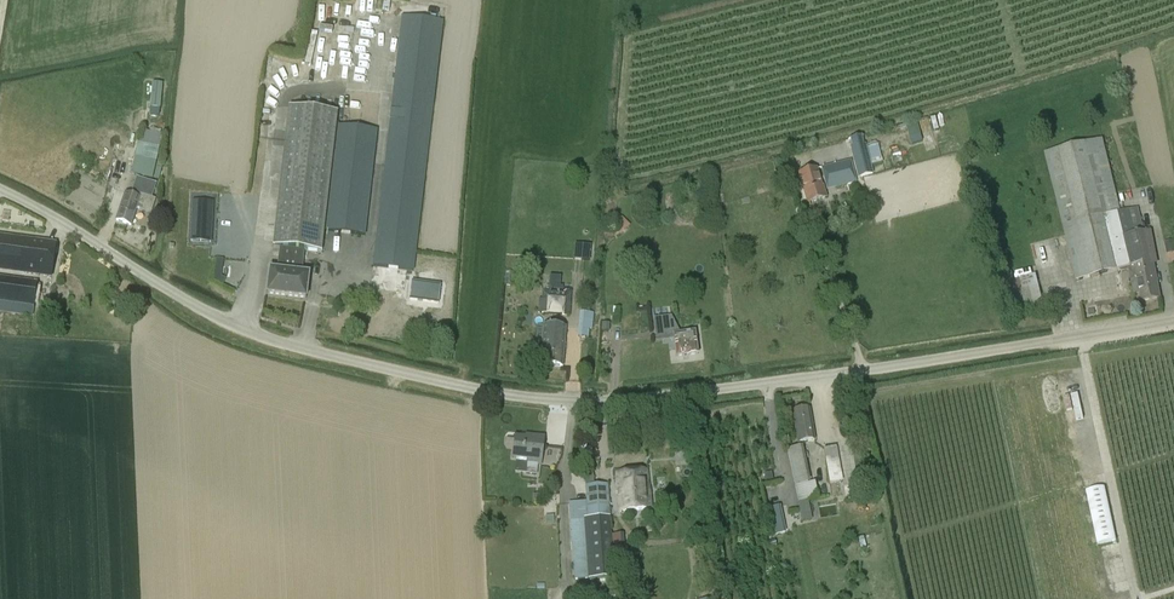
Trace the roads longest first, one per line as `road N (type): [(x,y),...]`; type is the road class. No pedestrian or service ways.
road 1 (unclassified): [(1173,323),(613,404),(453,390),(228,320),(0,195)]

